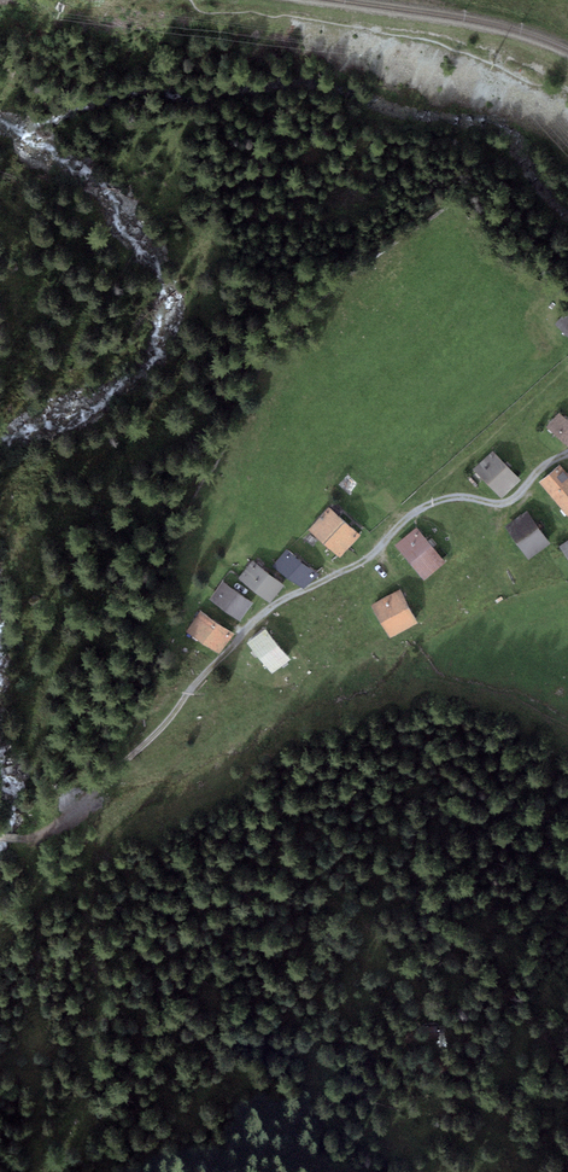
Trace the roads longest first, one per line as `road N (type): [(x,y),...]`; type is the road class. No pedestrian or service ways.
road 1 (track): [(0,837),(19,837),(75,812),(274,605),(371,556),(418,510),(449,498),(508,502),(567,453)]

